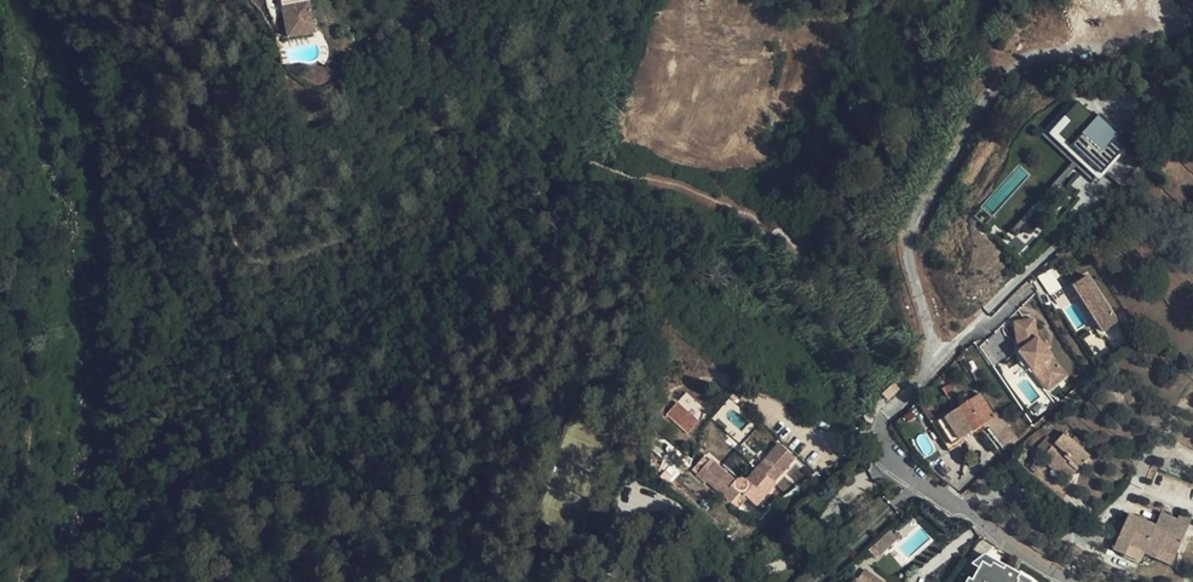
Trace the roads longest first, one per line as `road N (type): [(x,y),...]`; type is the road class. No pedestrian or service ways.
road 1 (track): [(0,170),(7,299),(25,348),(35,430),(31,581)]
road 2 (residential): [(931,372),(935,338),(911,257),(915,221),(1009,70),(1074,47)]
road 3 (residential): [(876,427),(909,476),(1074,581)]

